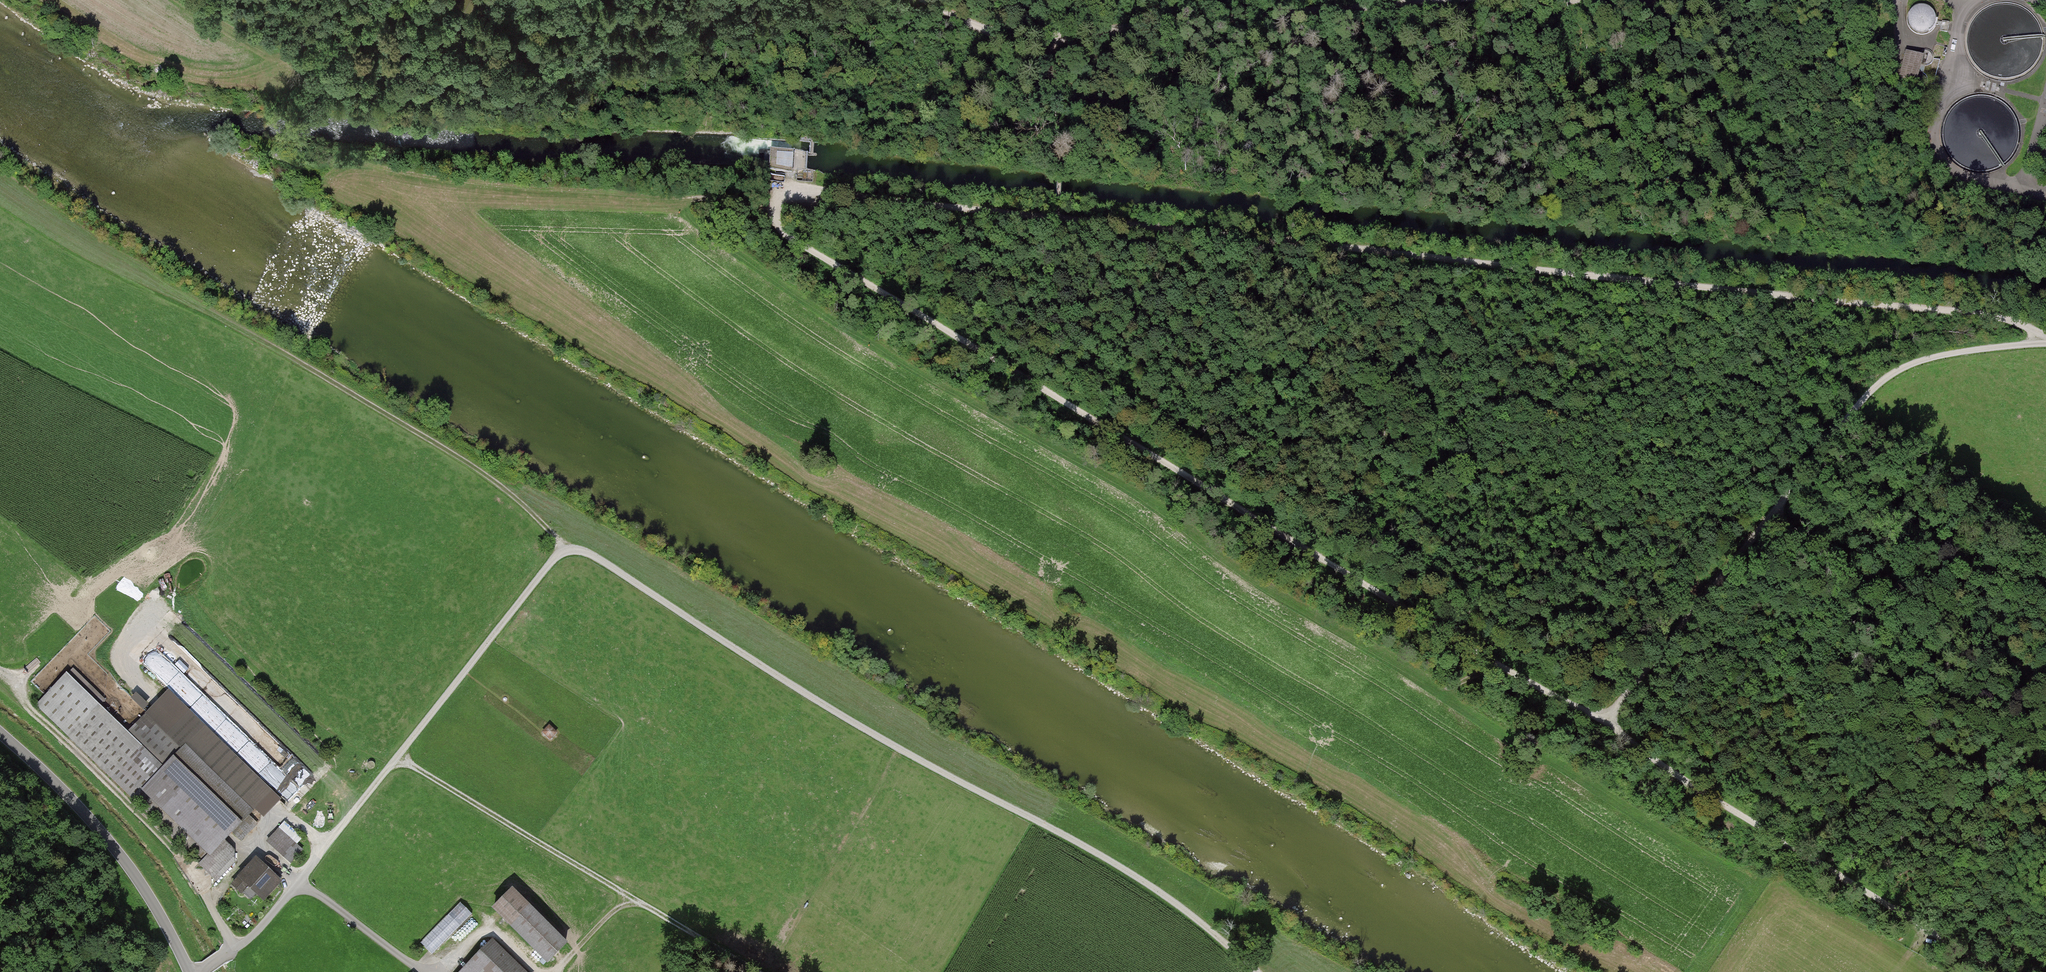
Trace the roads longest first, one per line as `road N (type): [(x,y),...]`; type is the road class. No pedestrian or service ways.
road 1 (track): [(1056,218),(803,191),(781,202),(776,221),(1500,665),(1606,720),(1694,787),(2000,971)]
road 2 (track): [(1257,971),(1124,863),(902,749),(579,551),(556,558),(297,887),(233,948)]
road 3 (track): [(2045,329),(1998,308),(1056,218)]
road 4 (track): [(1606,720),(1864,404),(1911,377),(2045,352)]
road 5 (track): [(564,552),(514,495),(471,464),(187,296)]
road 6 (track): [(1037,39),(1454,0)]
road 7 (track): [(648,907),(742,962),(776,957),(902,749)]
road 8 (track): [(0,673),(175,853),(233,948)]
road 9 (unclassified): [(0,733),(119,852),(191,971)]
road 10 (track): [(394,761),(648,907)]
road 11 (track): [(180,0),(257,55),(285,55),(375,0)]
road 12 (track): [(297,887),(422,971)]
road 13 (track): [(543,971),(491,926),(446,971)]

